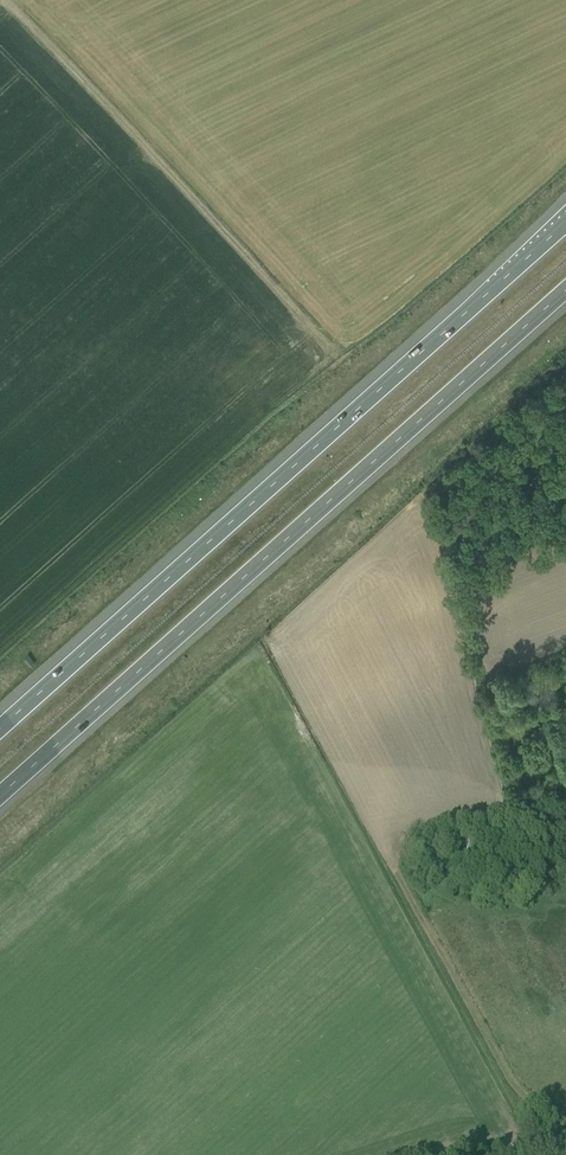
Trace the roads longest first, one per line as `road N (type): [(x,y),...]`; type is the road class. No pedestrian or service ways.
road 1 (motorway): [(0,796),(565,291)]
road 2 (motorway): [(565,223),(0,727)]

